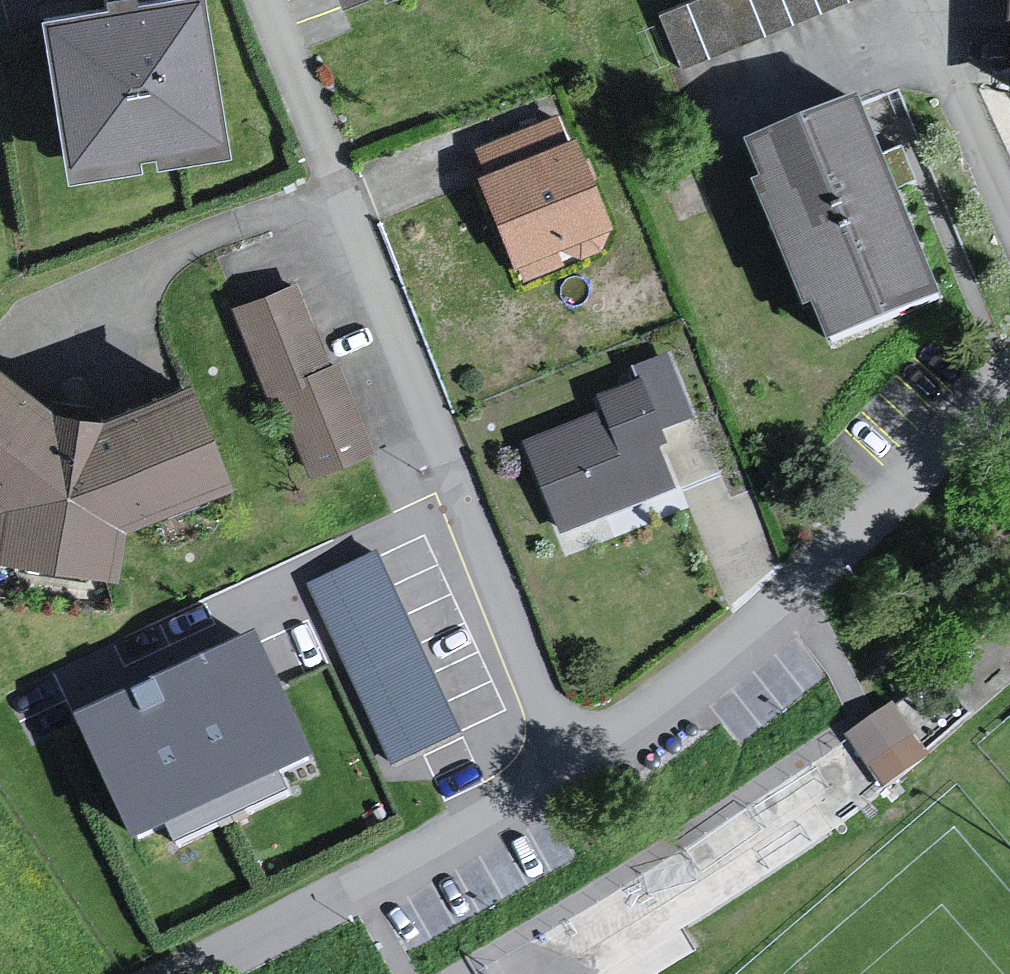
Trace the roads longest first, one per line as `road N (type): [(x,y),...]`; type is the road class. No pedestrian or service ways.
road 1 (residential): [(567,774),(258,0)]
road 2 (residential): [(1009,388),(810,603),(567,774)]
road 3 (residential): [(567,774),(183,973)]
road 4 (residential): [(921,0),(1009,199)]

